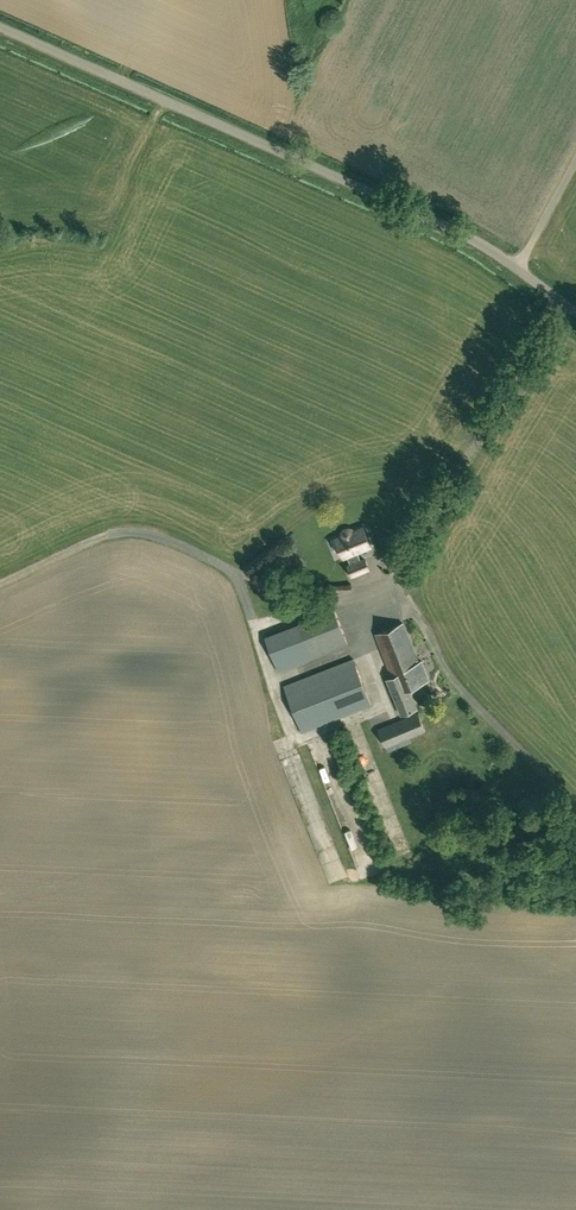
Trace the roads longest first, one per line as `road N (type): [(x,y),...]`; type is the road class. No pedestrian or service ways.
road 1 (unclassified): [(560,303),(469,236),(0,31)]
road 2 (unclassified): [(406,551),(560,303)]

